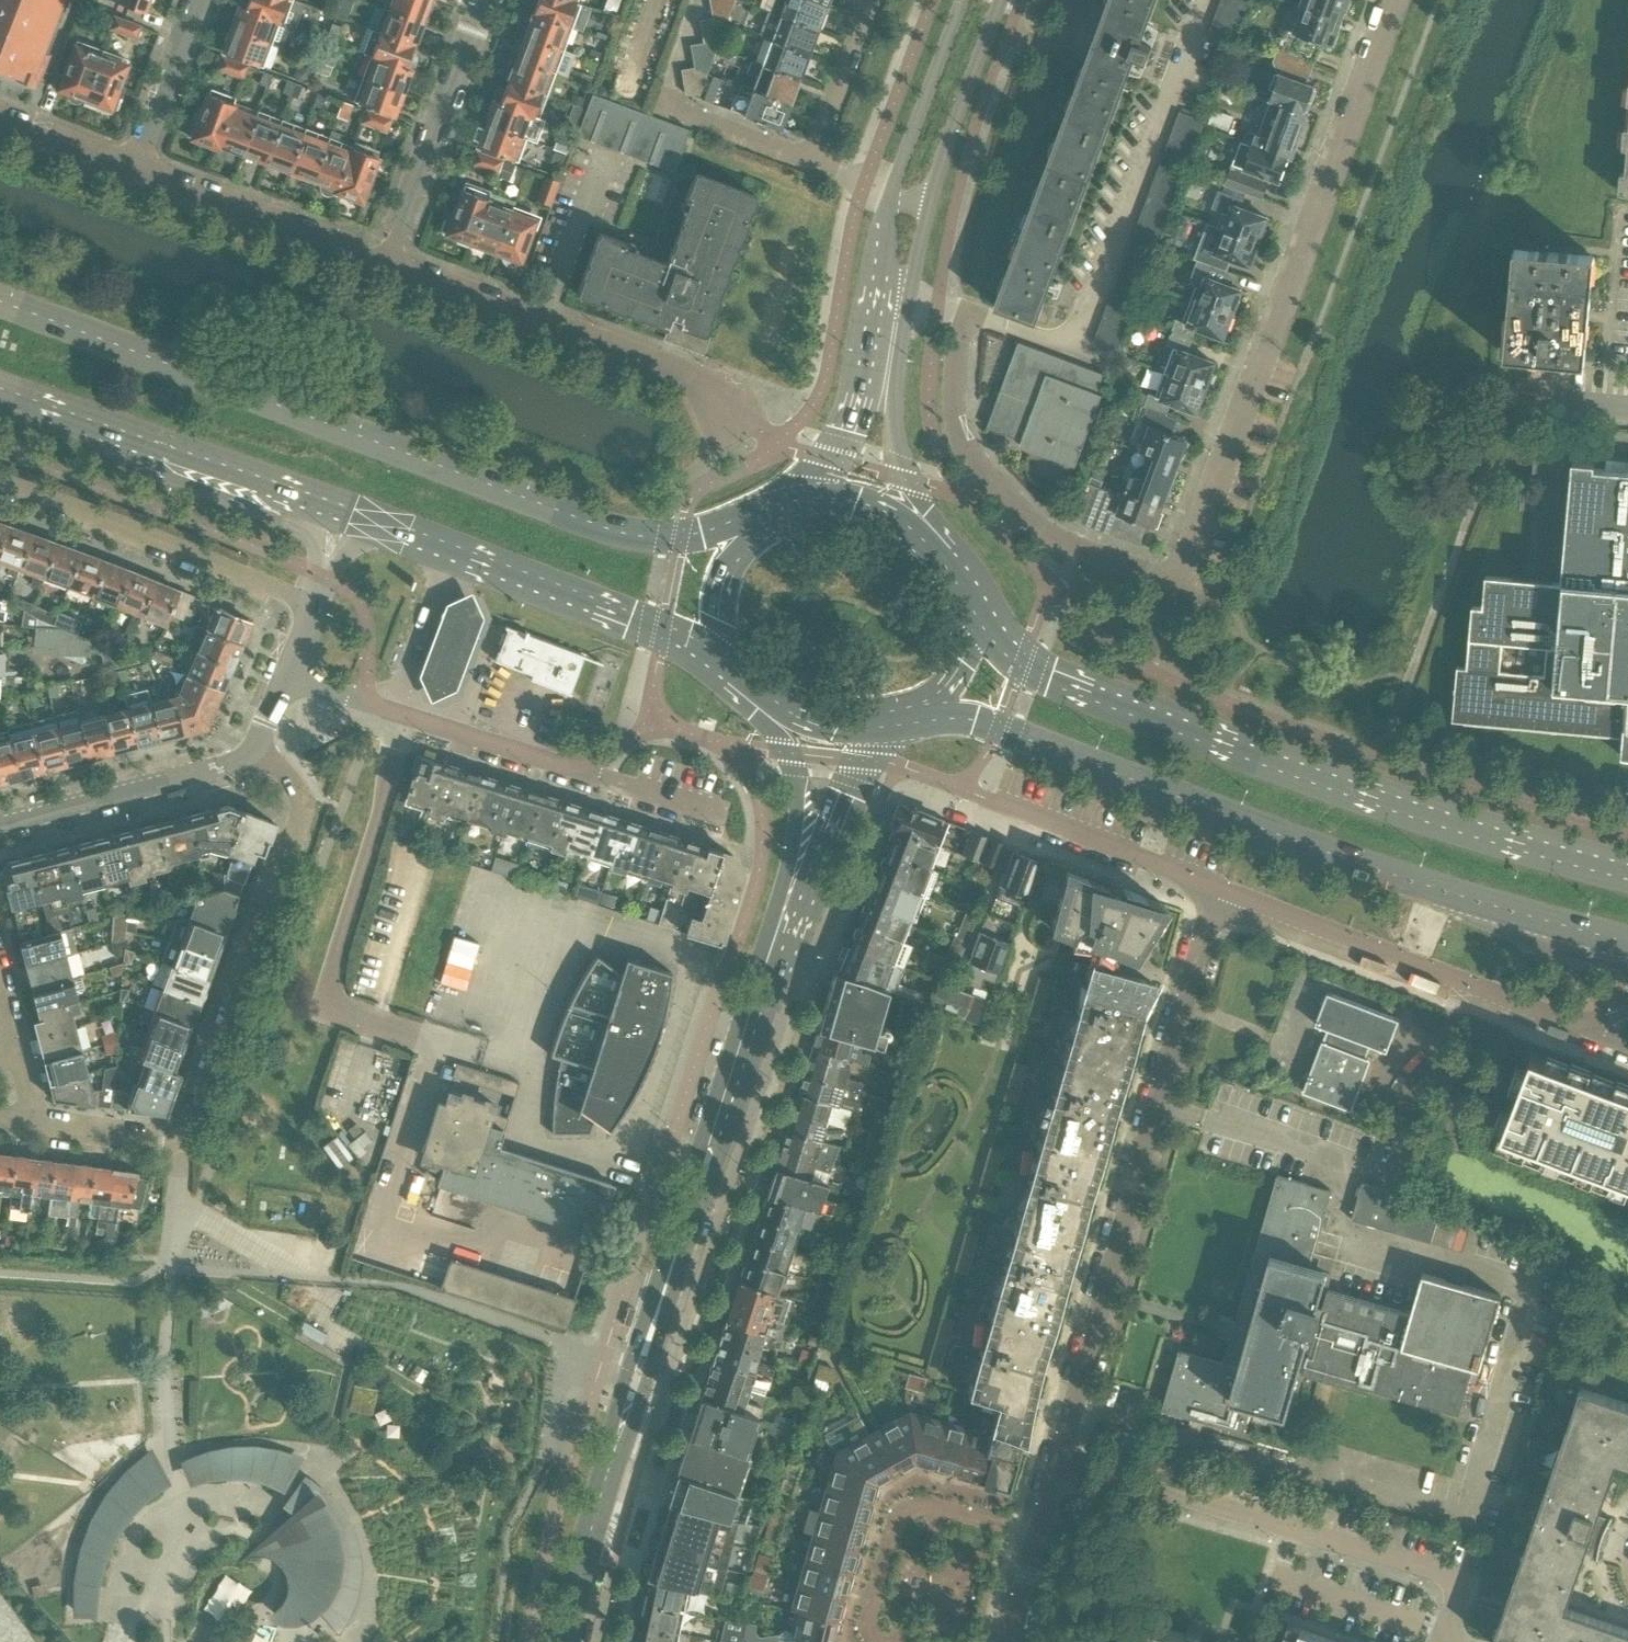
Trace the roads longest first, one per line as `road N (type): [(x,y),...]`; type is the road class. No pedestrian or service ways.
road 1 (residential): [(1156,1109),(1204,1124),(1224,1120),(1346,1160),(1335,1232),(1535,1292),(1468,1514),(1075,1401)]
road 2 (residential): [(967,317),(953,375),(957,423),(996,489),(1076,546),(1176,582),(1192,571),(1396,0)]
road 3 (primary): [(754,518),(682,535),(612,530),(0,302)]
road 4 (primary): [(910,714),(974,720),(1446,892),(1627,942)]
road 5 (secondary): [(568,1641),(638,1370),(779,924)]
road 6 (primary): [(1627,871),(1436,818),(1050,677),(1003,640),(979,601)]
road 7 (residential): [(35,1117),(158,1144),(186,1137),(301,812),(298,792),(256,746)]
road 8 (residential): [(1452,1641),(1456,1588),(1435,1570),(1059,1459)]
road 9 (primary): [(351,514),(646,626),(729,674)]
road 10 (residential): [(1574,1023),(1216,887)]
road 11 (residential): [(726,412),(704,380),(385,264)]
road 12 (primary): [(0,388),(351,514)]
road 13 (residential): [(0,480),(313,605)]
road 14 (residential): [(1075,1401),(1156,1109)]
road 15 (residential): [(569,766),(287,673)]
road 16 (residential): [(484,0),(385,264)]
road 17 (residential): [(876,1641),(870,1627),(895,1520),(908,1511),(929,1507),(1039,1534)]
road 18 (residential): [(385,264),(132,168)]
road 19 (secondary): [(939,548),(896,438),(894,390),(910,289)]
road 20 (residential): [(0,821),(218,768),(256,746)]
road 21 (residential): [(1216,887),(980,797)]
road 22 (secondary): [(761,697),(794,771),(779,924)]
road 23 (secondary): [(779,924),(816,875),(883,720)]
road 24 (residential): [(1156,1109),(1216,887)]
road 25 (secondary): [(878,285),(847,430),(805,500)]
road 26 (secondary): [(928,208),(1002,0)]
road 27 (secondary): [(962,0),(891,197)]
road 28 (residential): [(196,0),(132,168)]
road 29 (residential): [(808,158),(868,0)]
road 30 (primary): [(754,518),(719,591),(717,629),(729,674)]
road 31 (primary): [(939,548),(855,507),(805,500)]
road 32 (residential): [(132,168),(0,119)]
road 33 (primary): [(910,714),(957,670),(979,601)]
road 34 (primary): [(761,697),(841,723),(883,720)]

